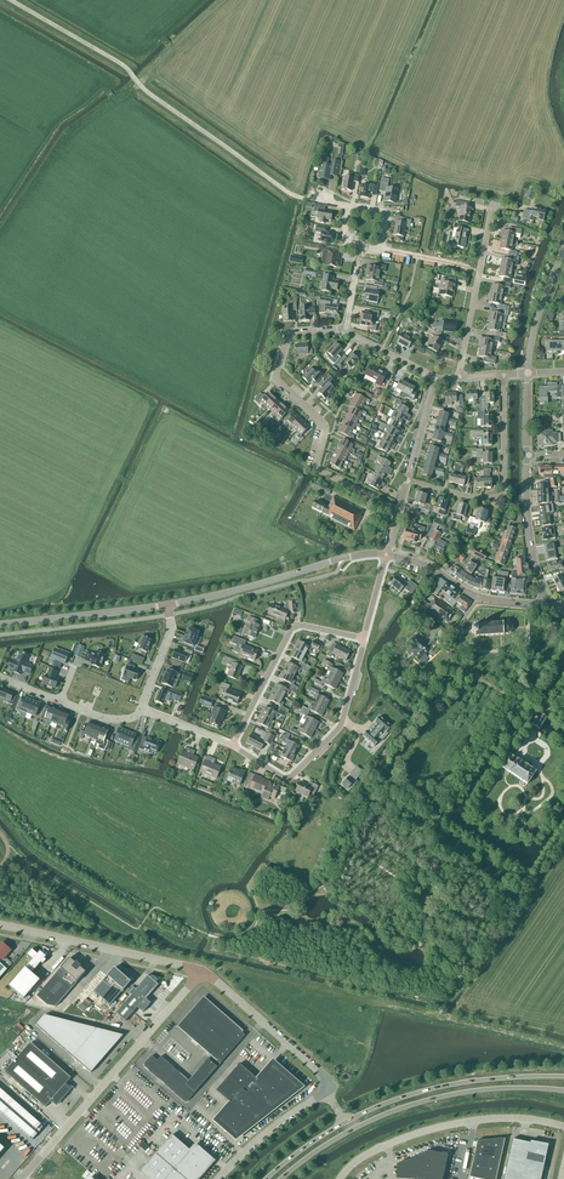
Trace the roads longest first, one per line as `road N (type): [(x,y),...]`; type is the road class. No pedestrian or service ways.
road 1 (primary): [(563,1077),(458,1083),(397,1099),(331,1131),(267,1178)]
road 2 (unclassified): [(203,971),(328,1078),(322,1095),(280,1120),(218,1178)]
road 3 (residential): [(398,512),(317,468),(324,426),(276,378),(289,333),(346,329)]
road 4 (primary): [(281,1178),(335,1139),(413,1105),(491,1089),(563,1090)]
road 5 (unclassified): [(203,971),(22,1178)]
road 6 (residential): [(363,638),(341,723),(292,775),(280,776),(232,746)]
road 7 (residential): [(408,481),(503,495),(502,375)]
road 8 (unclassified): [(0,925),(203,971)]
road 9 (residential): [(232,746),(292,629),(363,638)]
road 10 (unclassified): [(340,1178),(359,1159),(408,1136),(527,1119)]
road 11 (tertiary): [(167,605),(340,559)]
road 12 (residential): [(460,376),(494,205)]
road 13 (tertiary): [(0,625),(167,605)]
road 14 (tertiary): [(546,605),(529,539),(529,455)]
road 15 (tertiary): [(527,374),(563,241)]

